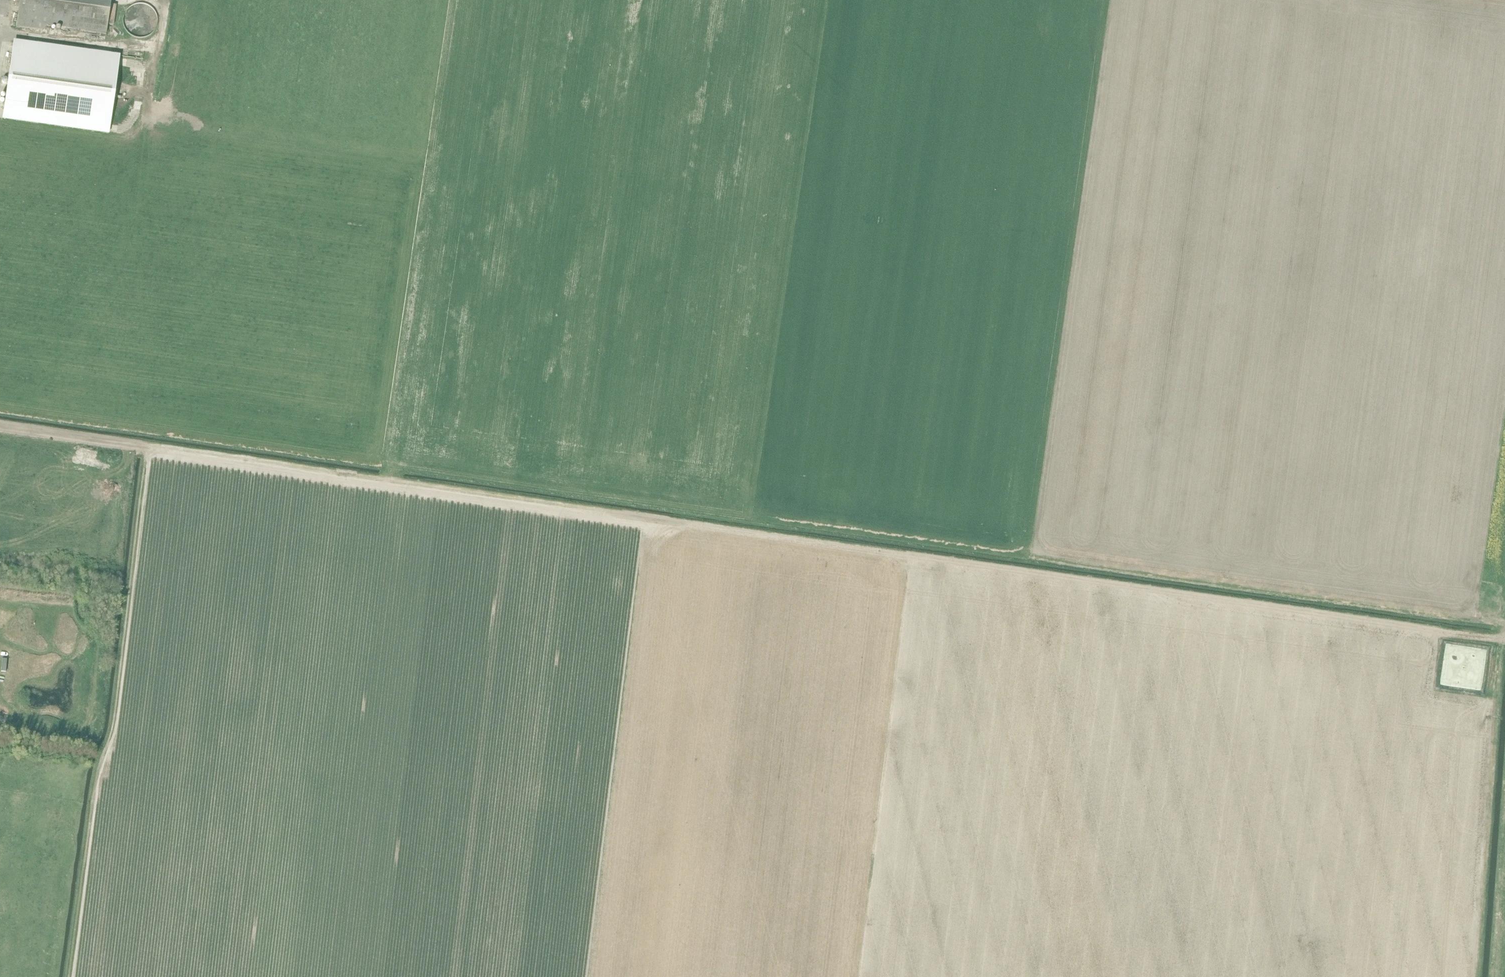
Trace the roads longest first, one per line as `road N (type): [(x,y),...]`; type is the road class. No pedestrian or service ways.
road 1 (track): [(0,427),(1504,638)]

